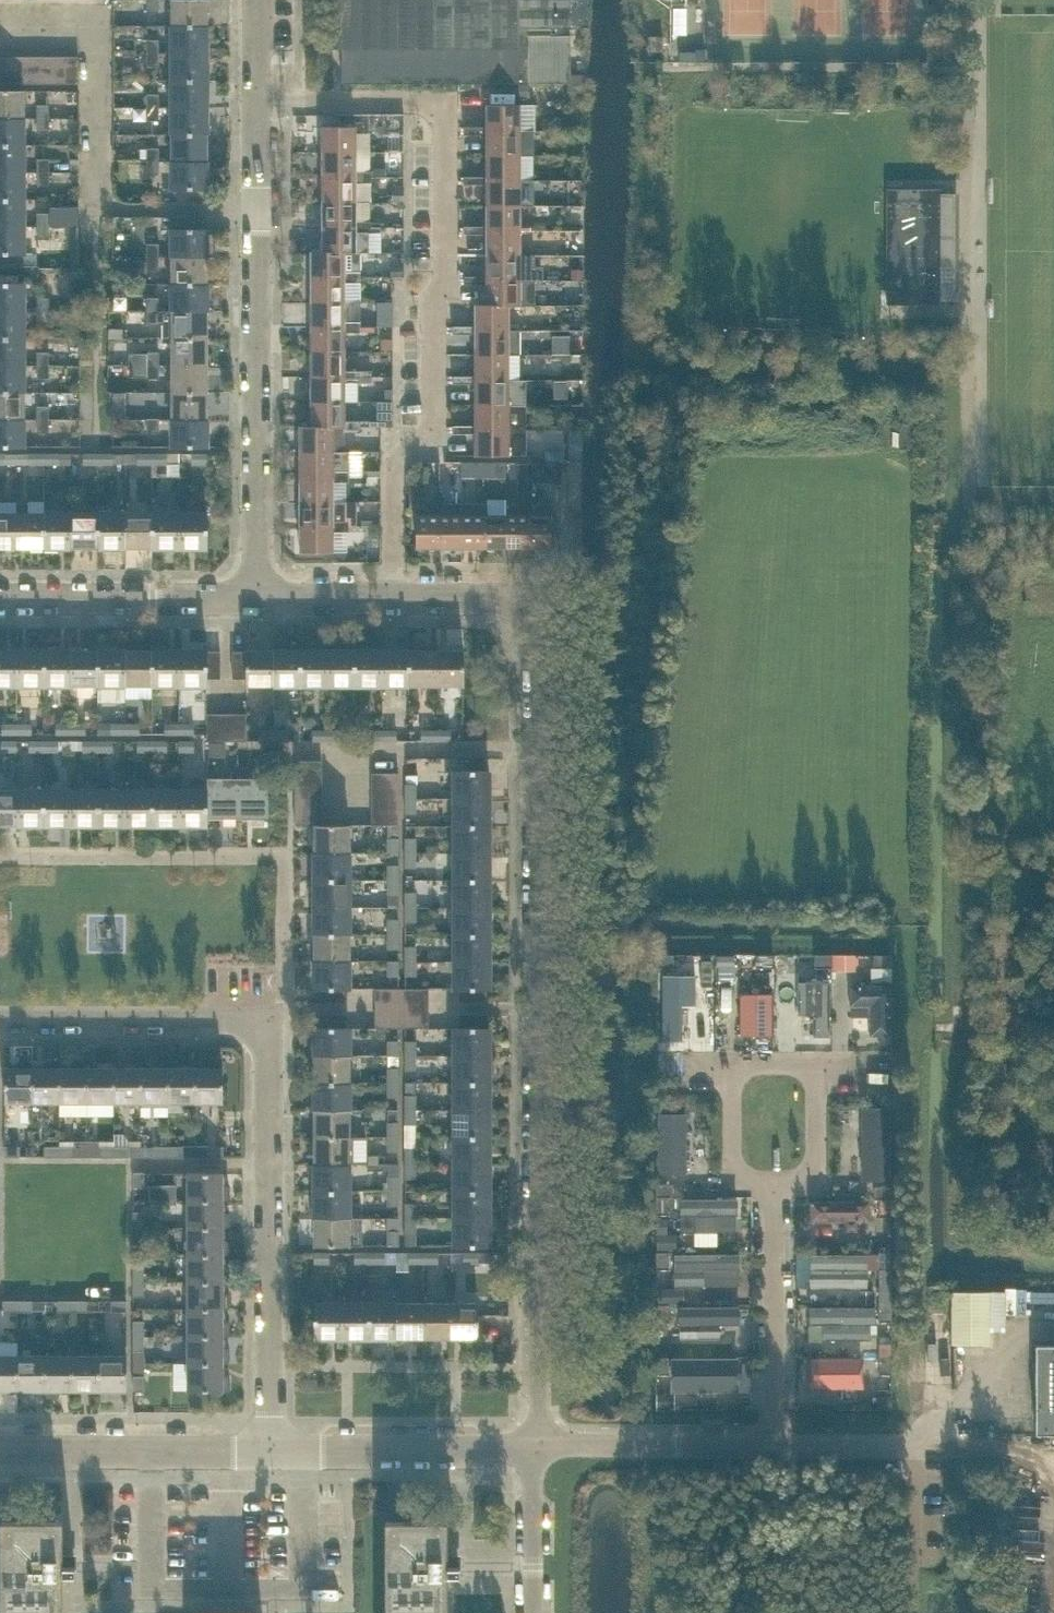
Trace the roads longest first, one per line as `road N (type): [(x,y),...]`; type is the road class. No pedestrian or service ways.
road 1 (residential): [(536,1447),(528,603),(404,601)]
road 2 (residential): [(404,601),(397,460),(440,434),(445,103),(256,102)]
road 3 (residential): [(269,1447),(269,1025),(0,1026)]
road 4 (residential): [(256,601),(256,102)]
road 5 (residential): [(772,1189),(802,1181),(816,1156),(810,1066),(738,1067),(733,1154),(747,1180)]
road 6 (residential): [(0,1448),(269,1447)]
road 7 (residential): [(269,1447),(536,1447)]
road 8 (residential): [(776,1445),(772,1189)]
road 9 (residential): [(0,601),(256,601)]
road 10 (residential): [(536,1447),(776,1445)]
road 11 (residential): [(534,1612),(536,1447)]
road 12 (residential): [(776,1445),(927,1445)]
road 13 (residential): [(404,601),(256,601)]

